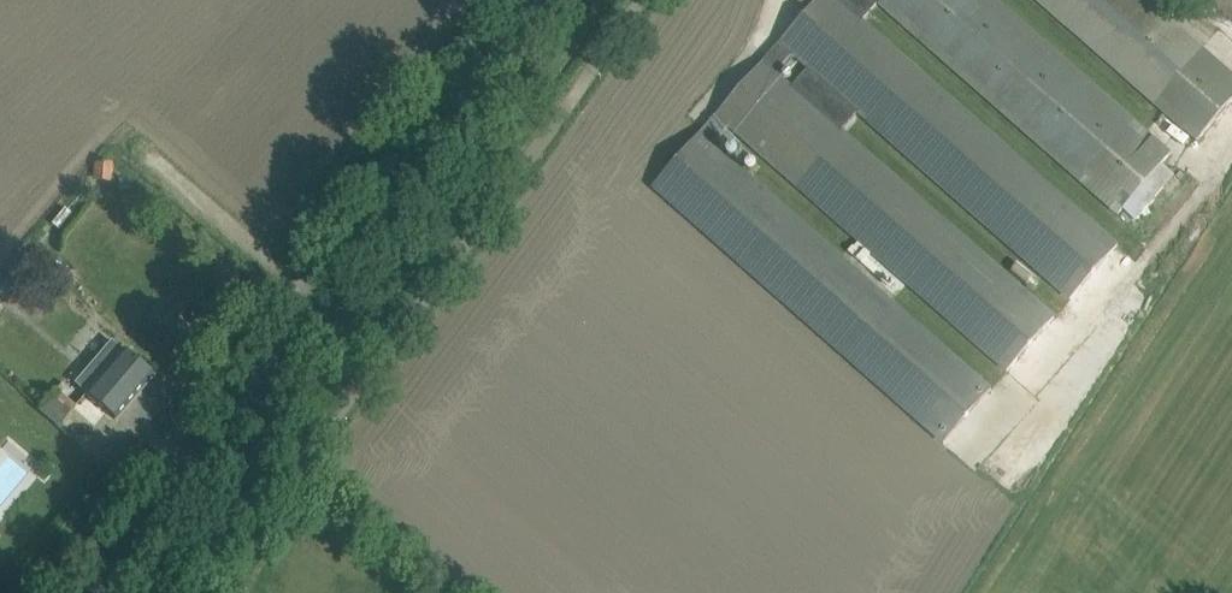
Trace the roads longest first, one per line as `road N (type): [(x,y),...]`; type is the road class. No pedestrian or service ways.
road 1 (unclassified): [(87,592),(250,394),(539,0)]

